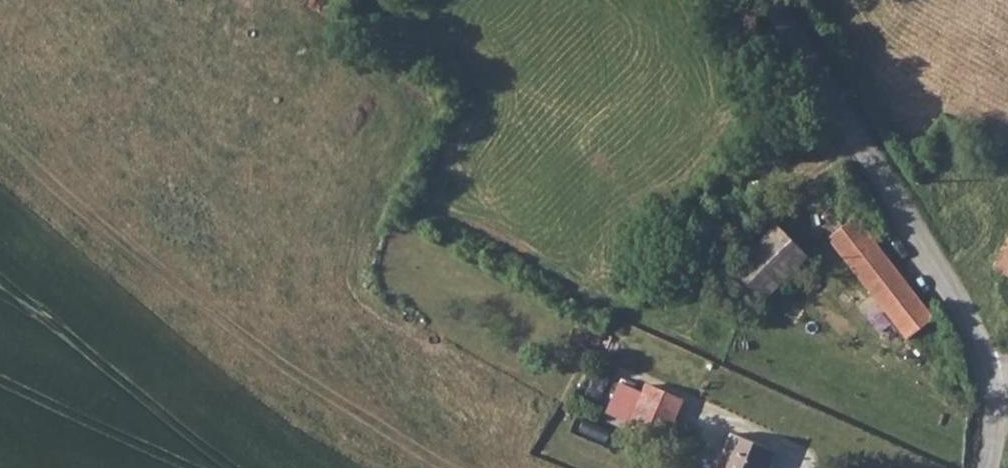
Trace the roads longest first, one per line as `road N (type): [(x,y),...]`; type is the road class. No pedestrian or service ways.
road 1 (tertiary): [(773,0),(954,294),(991,391)]

